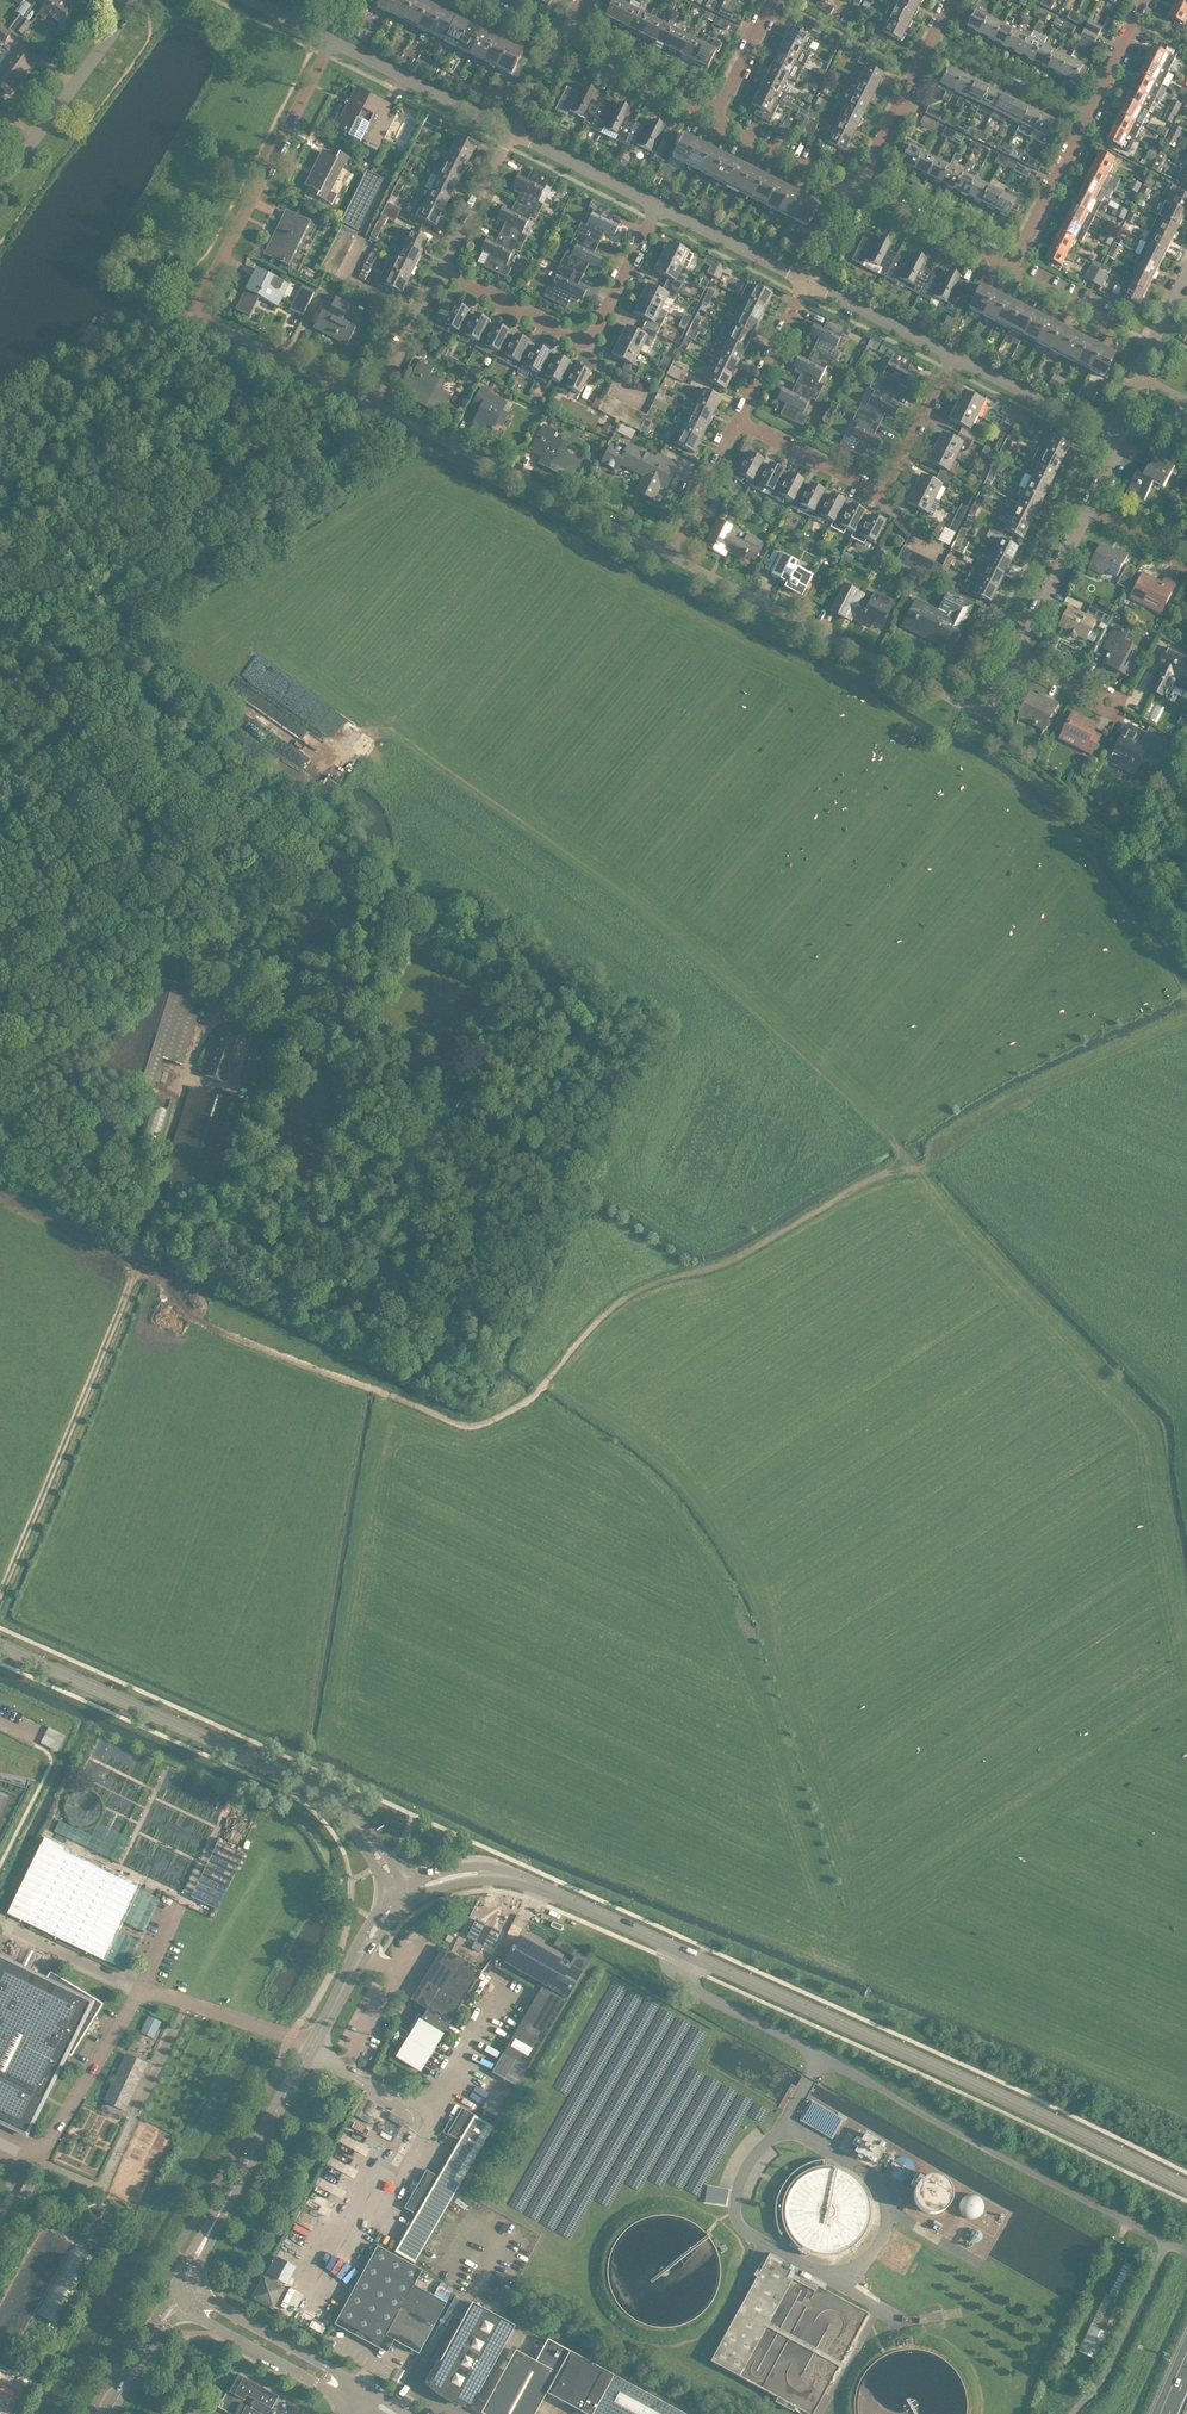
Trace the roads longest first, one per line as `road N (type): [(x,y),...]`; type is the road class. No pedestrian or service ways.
road 1 (track): [(905,1159),(725,1262),(621,1298),(529,1400),(483,1425),(180,1309),(156,1275),(135,1261)]
road 2 (unclassified): [(1166,2241),(682,1981),(686,1952)]
road 3 (tertiary): [(1186,2187),(686,1952)]
road 4 (unclassified): [(284,1002),(311,915),(297,875),(267,843),(252,862),(185,848),(152,831),(133,817),(41,683),(0,656)]
road 5 (residential): [(376,405),(195,314),(333,43)]
road 6 (track): [(0,1600),(148,1218)]
road 7 (tertiary): [(358,1824),(312,1784),(0,1641)]
road 8 (residential): [(1000,696),(965,707),(673,556)]
road 9 (residential): [(673,556),(376,405)]
road 10 (residential): [(440,273),(578,343),(598,330),(656,208)]
road 11 (residential): [(1011,266),(1148,0)]
road 12 (residential): [(1000,696),(1117,454),(1110,436)]
road 13 (tertiary): [(194,2293),(193,2261),(313,2045)]
road 14 (residential): [(0,185),(133,0)]
road 15 (residential): [(856,183),(950,0)]
road 16 (unclassified): [(366,2400),(208,2310),(194,2293)]
road 17 (residential): [(39,2160),(143,1988)]
road 18 (residential): [(509,132),(333,43)]
road 19 (track): [(150,1198),(194,1056),(217,1019)]
road 20 (unclassified): [(143,1988),(313,2045)]
road 21 (residential): [(1110,436),(952,356)]
road 22 (residential): [(1011,266),(856,183)]
road 23 (residential): [(710,117),(556,41)]
road 24 (residential): [(808,281),(656,208)]
road 25 (tertiary): [(686,1952),(534,1883)]
road 26 (residential): [(656,208),(509,132)]
road 27 (residential): [(952,356),(808,281)]
road 28 (residential): [(884,493),(739,422)]
road 29 (residential): [(440,273),(509,132)]
road 30 (residential): [(739,422),(808,281)]
road 31 (residential): [(884,493),(952,356)]
road 32 (tertiary): [(105,2413),(170,2307),(194,2293)]
road 33 (unclassified): [(9,1921),(143,1988)]
road 34 (residential): [(673,556),(739,422)]
road 35 (residential): [(376,405),(440,273)]
road 36 (tertiary): [(534,1883),(492,1866),(399,1879)]
road 37 (tertiary): [(400,1894),(472,1879),(534,1883)]
road 38 (residential): [(710,117),(771,0)]
road 39 (residential): [(828,175),(710,117)]
road 40 (tertiary): [(336,2005),(400,1894)]
road 41 (tertiary): [(384,1895),(348,1961),(336,2005)]

